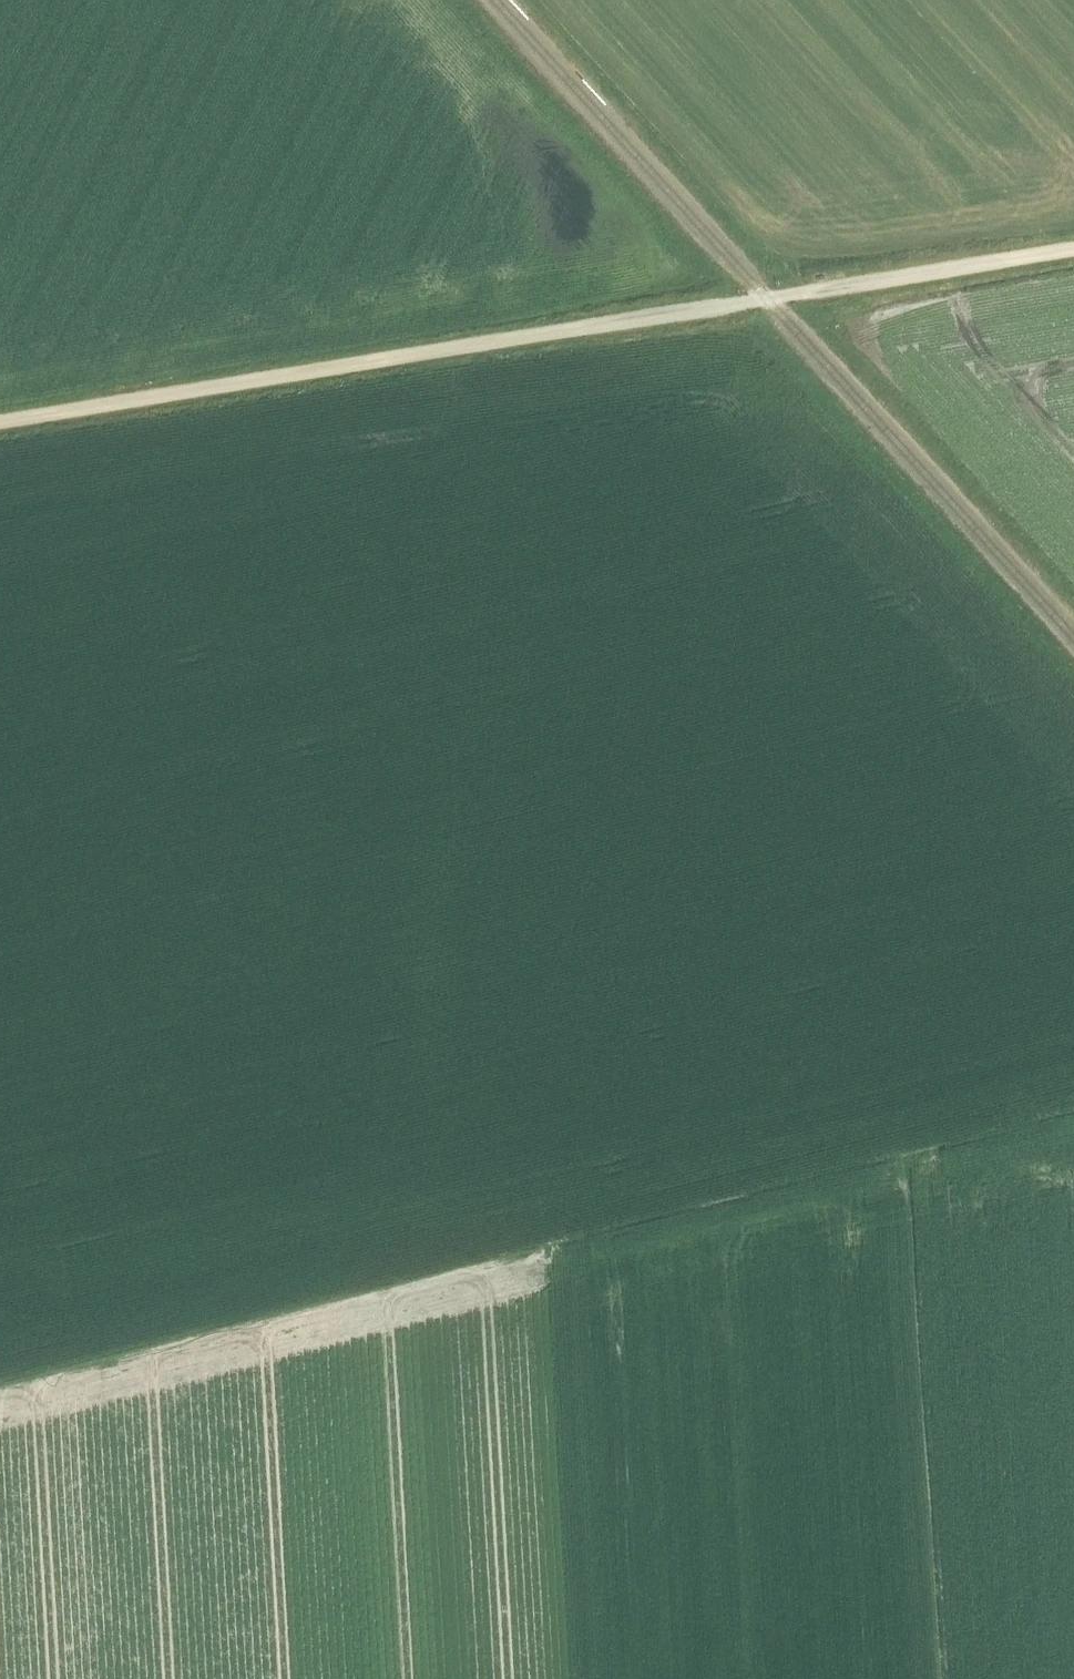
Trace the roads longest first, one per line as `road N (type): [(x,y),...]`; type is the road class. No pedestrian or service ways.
road 1 (track): [(803,291),(0,418)]
road 2 (track): [(1073,248),(803,291)]

